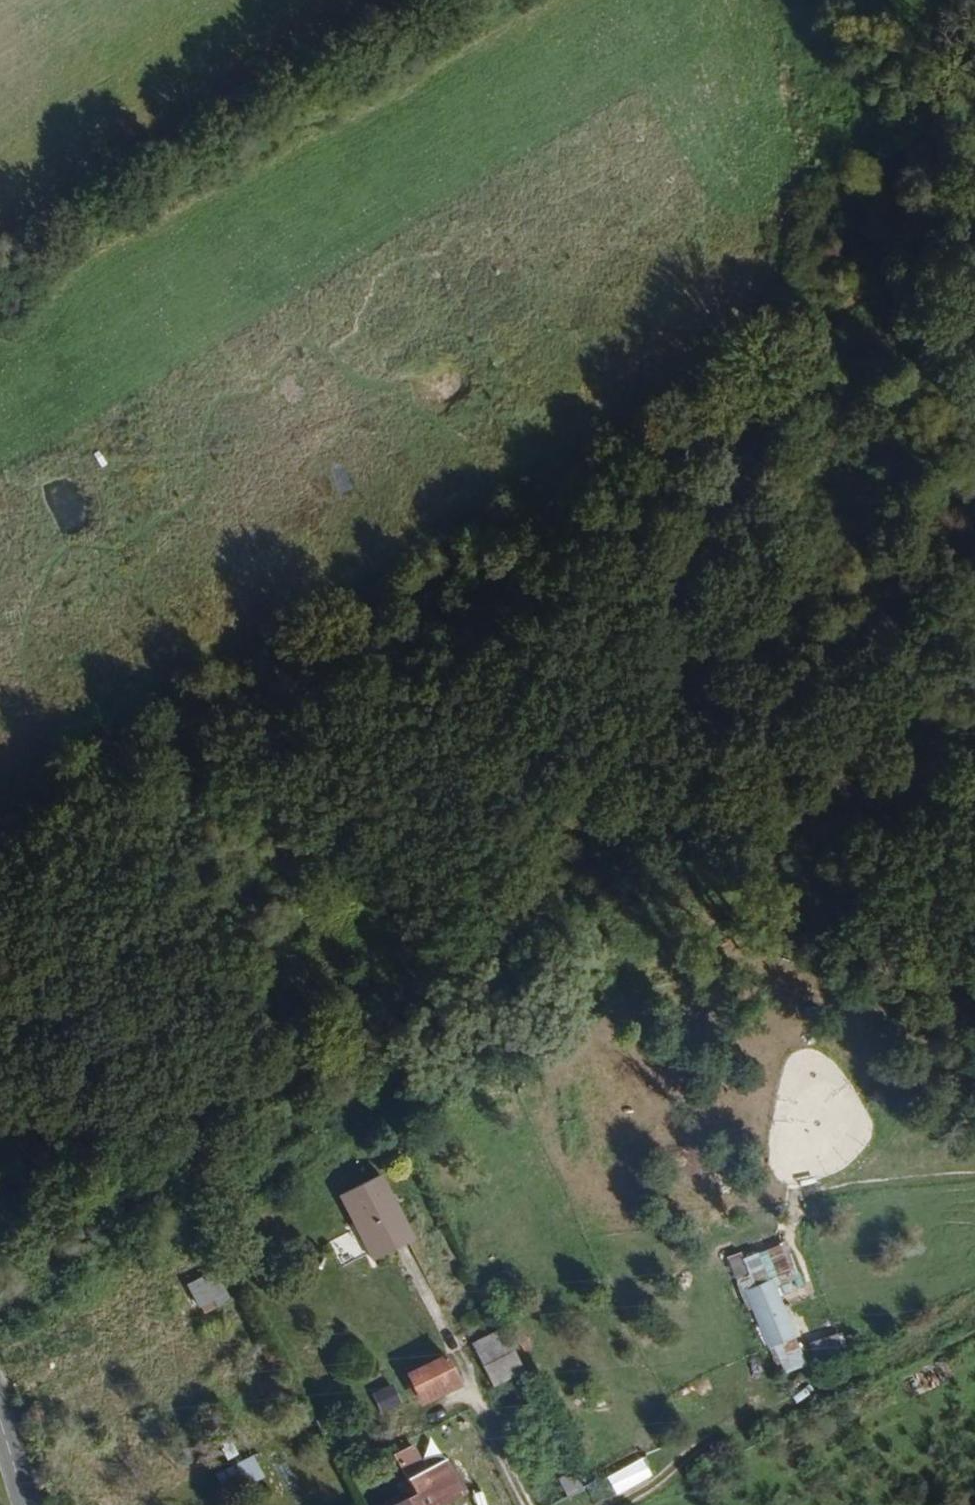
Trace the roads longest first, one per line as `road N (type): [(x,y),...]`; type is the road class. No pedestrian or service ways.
road 1 (track): [(0,823),(619,464),(821,330),(974,195)]

